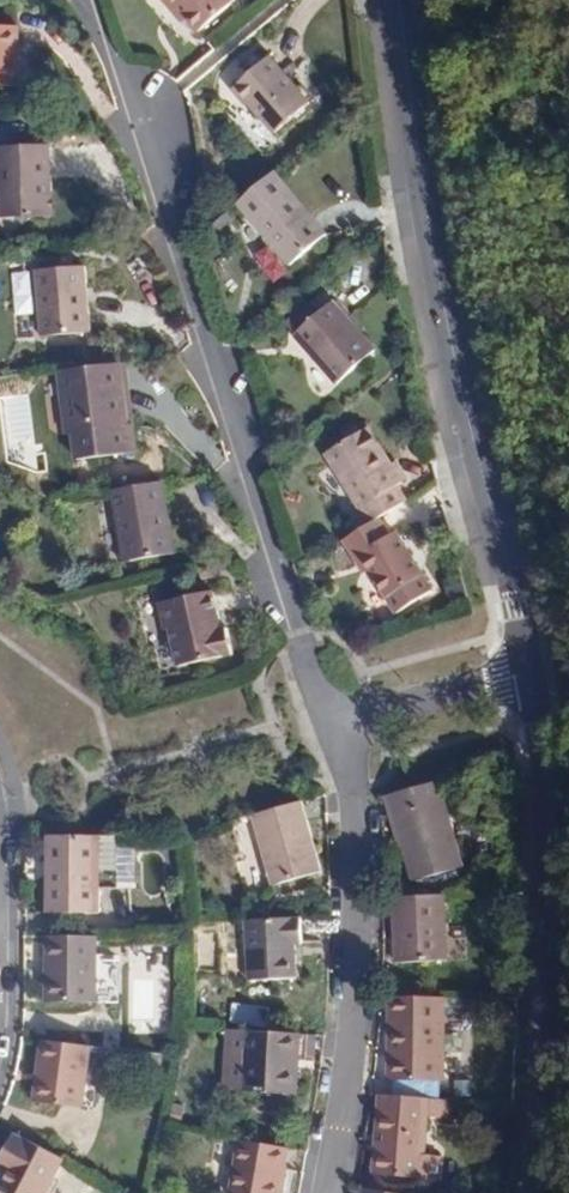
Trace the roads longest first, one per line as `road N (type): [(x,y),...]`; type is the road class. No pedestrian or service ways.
road 1 (residential): [(97,0),(333,724)]
road 2 (residential): [(400,0),(428,227),(465,407),(535,668)]
road 3 (residential): [(535,668),(563,1004),(550,1192)]
road 4 (residential): [(329,1192),(359,955),(357,829),(333,724)]
road 5 (residential): [(535,668),(333,724)]

